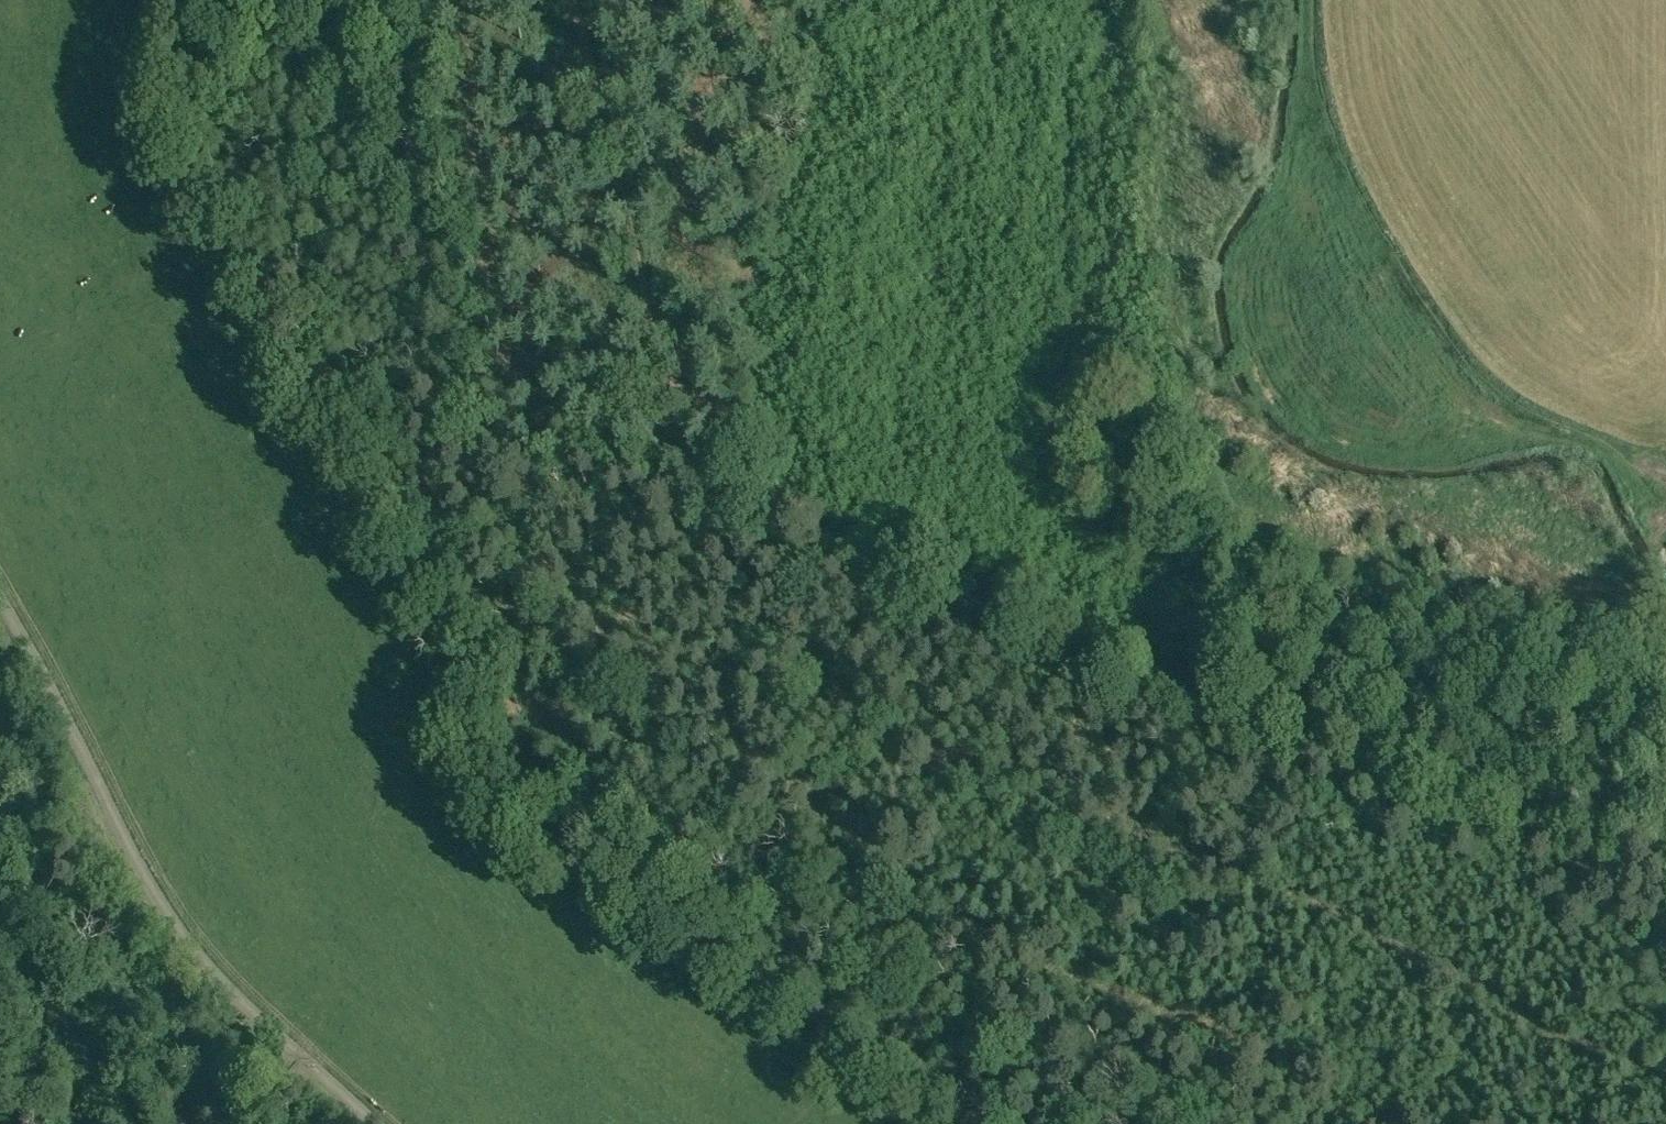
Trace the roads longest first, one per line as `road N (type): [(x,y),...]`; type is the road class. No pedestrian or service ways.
road 1 (track): [(556,0),(604,220),(636,430),(653,467),(701,518),(1609,877),(1641,894),(1665,935)]
road 2 (unclassified): [(0,601),(187,938),(244,1003),(376,1123)]

